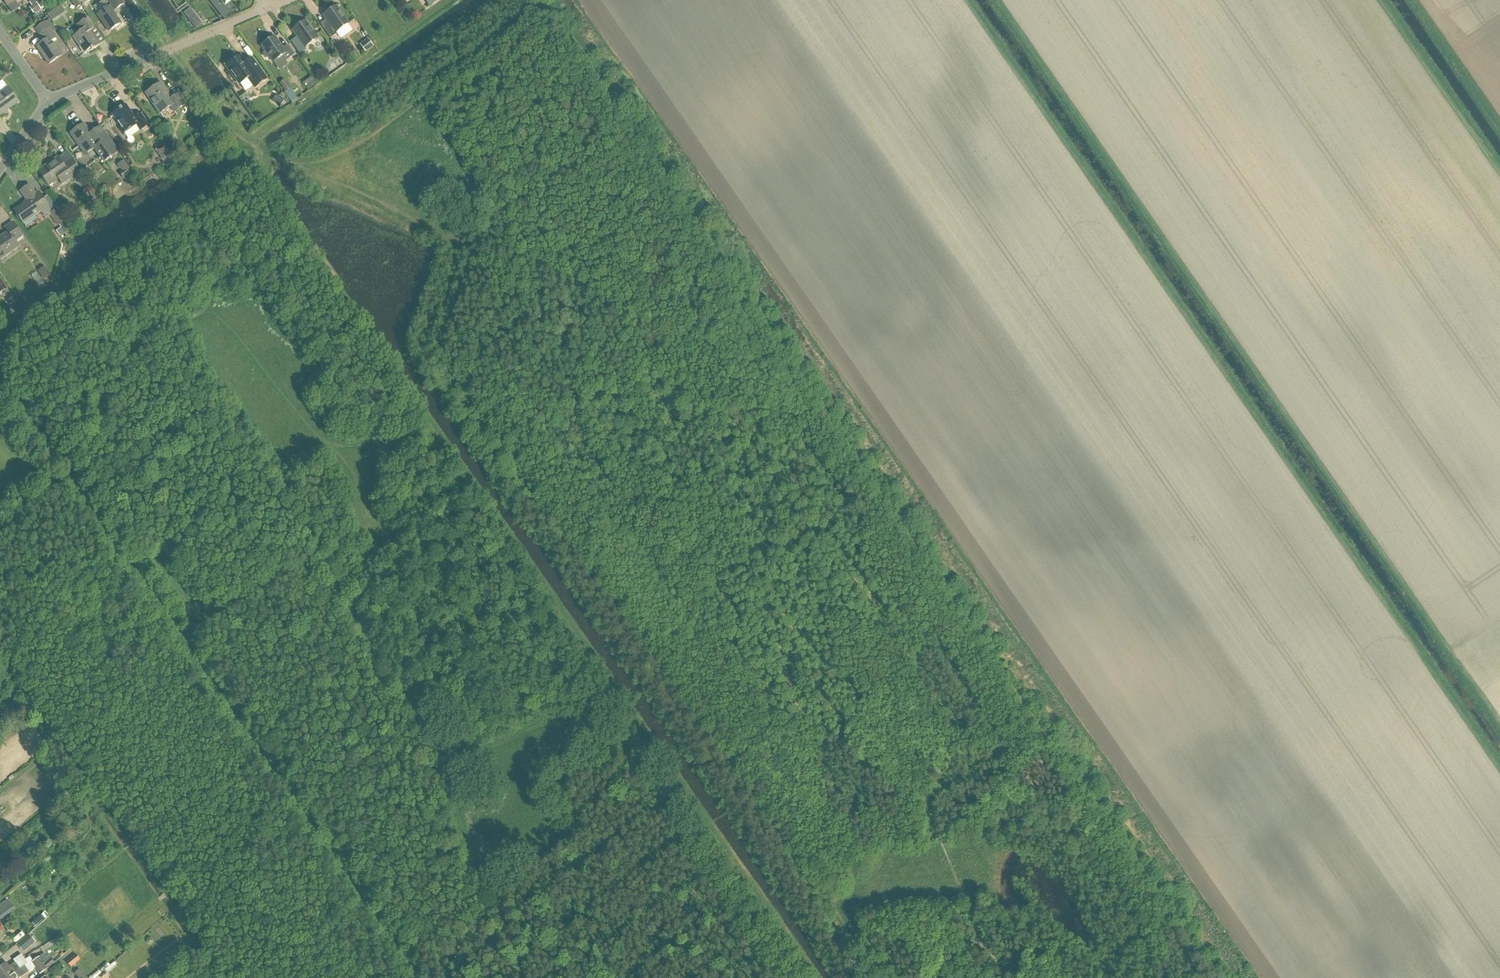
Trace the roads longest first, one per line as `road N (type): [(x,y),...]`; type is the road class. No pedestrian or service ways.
road 1 (residential): [(47,101),(268,8)]

